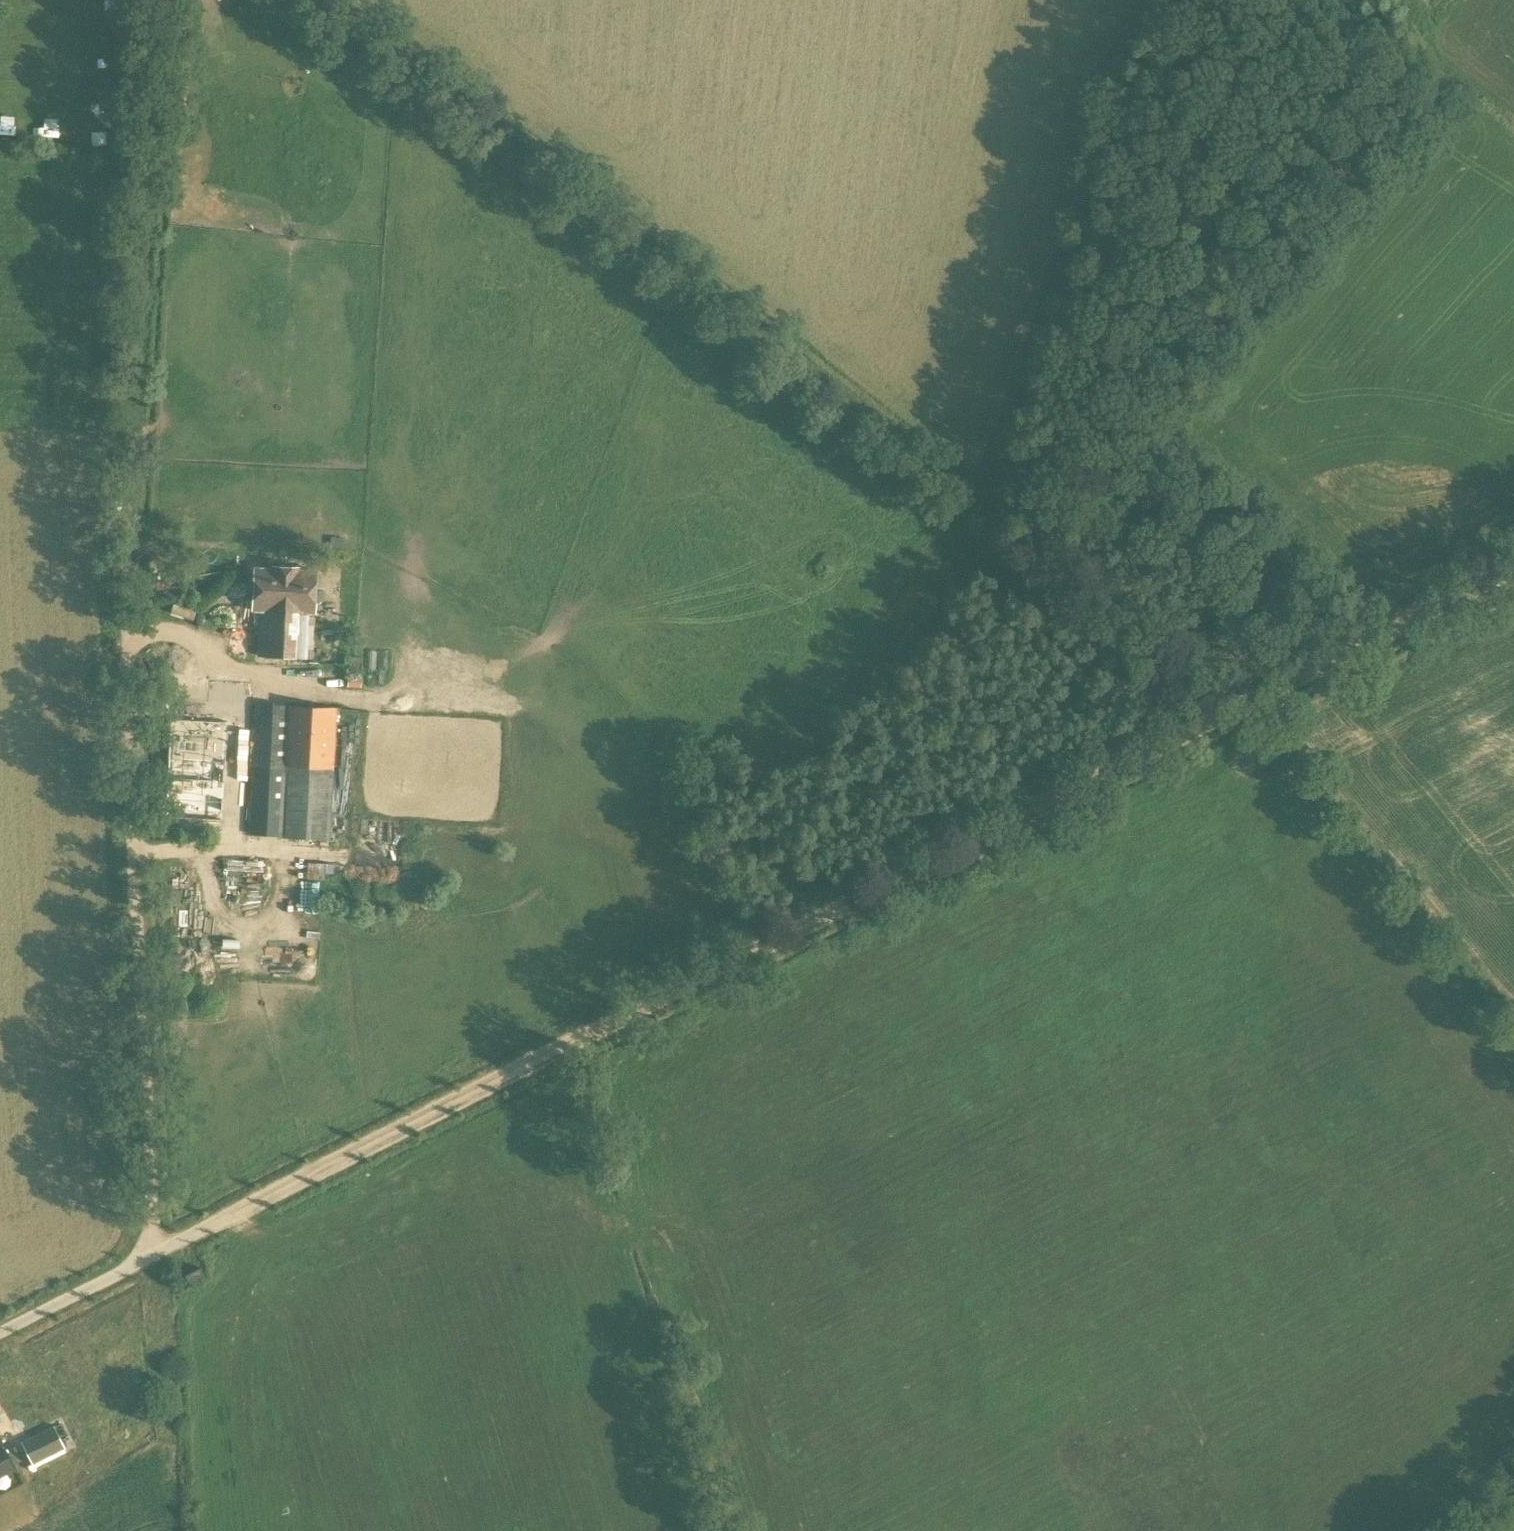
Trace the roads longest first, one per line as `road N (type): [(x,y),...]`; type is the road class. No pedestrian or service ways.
road 1 (track): [(178,1242),(1513,567)]
road 2 (track): [(124,657),(122,573),(161,0)]
road 3 (unclassified): [(0,1332),(178,1242)]
road 4 (track): [(155,1254),(165,1440)]

